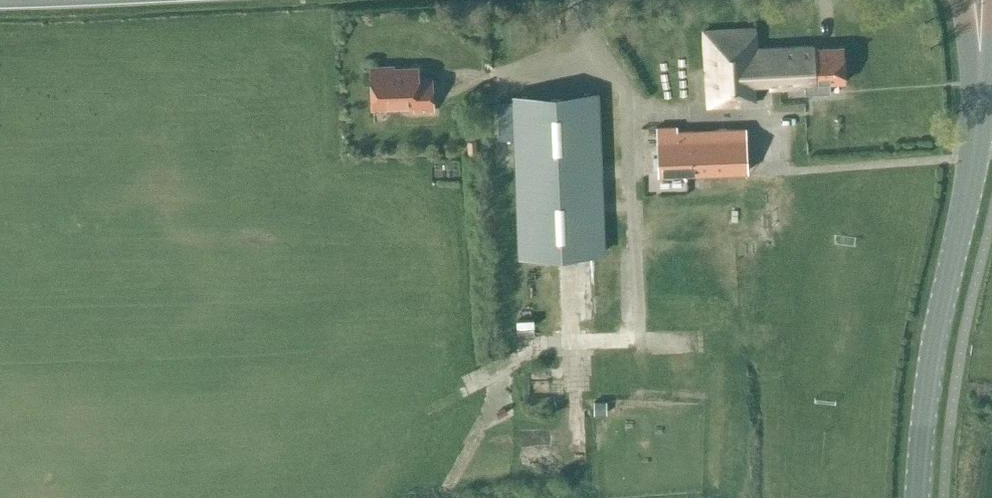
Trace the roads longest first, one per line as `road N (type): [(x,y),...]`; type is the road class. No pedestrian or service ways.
road 1 (secondary): [(921,497),(932,383),(978,133),(982,0)]

